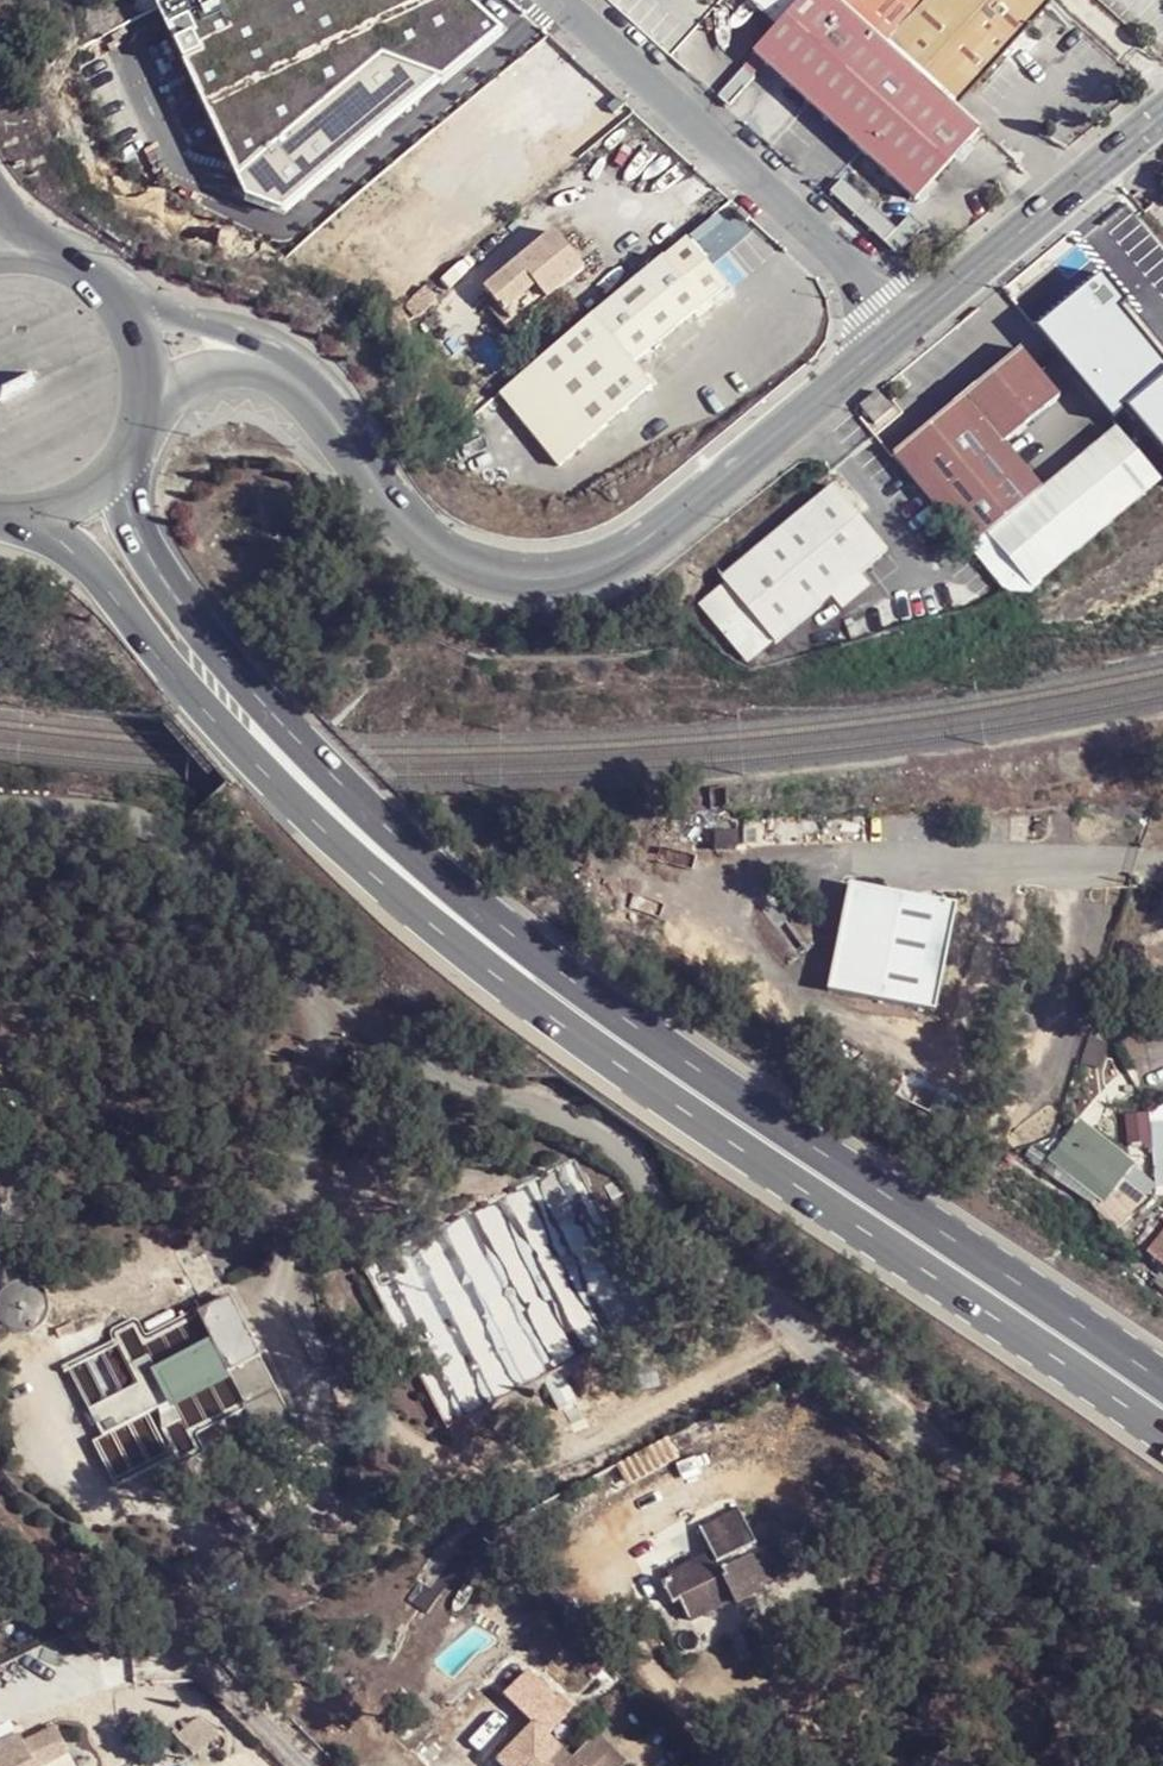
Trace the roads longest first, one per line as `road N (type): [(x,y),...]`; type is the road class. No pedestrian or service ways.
road 1 (residential): [(0,815),(183,829),(332,986),(430,1073),(450,1087),(582,1112),(634,1148),(659,1172),(693,1252),(1162,1630)]
road 2 (primary): [(449,905),(787,1151),(1162,1403)]
road 3 (unclassified): [(320,400),(402,509),(445,551),(478,567),(545,577),(611,560),(662,531),(905,326)]
road 4 (primary): [(30,510),(67,540),(302,803),(389,883),(449,905)]
road 5 (primary): [(449,905),(422,855),(253,689),(184,602),(141,540),(118,456)]
road 6 (unclassified): [(552,0),(905,326)]
road 7 (unclassified): [(905,326),(1162,109)]
road 8 (unclassified): [(320,400),(286,358),(249,333),(114,299)]
road 9 (unclassified): [(141,402),(195,373),(227,368),(320,400)]
road 10 (residential): [(307,1765),(209,1663)]
road 11 (residential): [(98,1599),(184,1659),(209,1663)]

